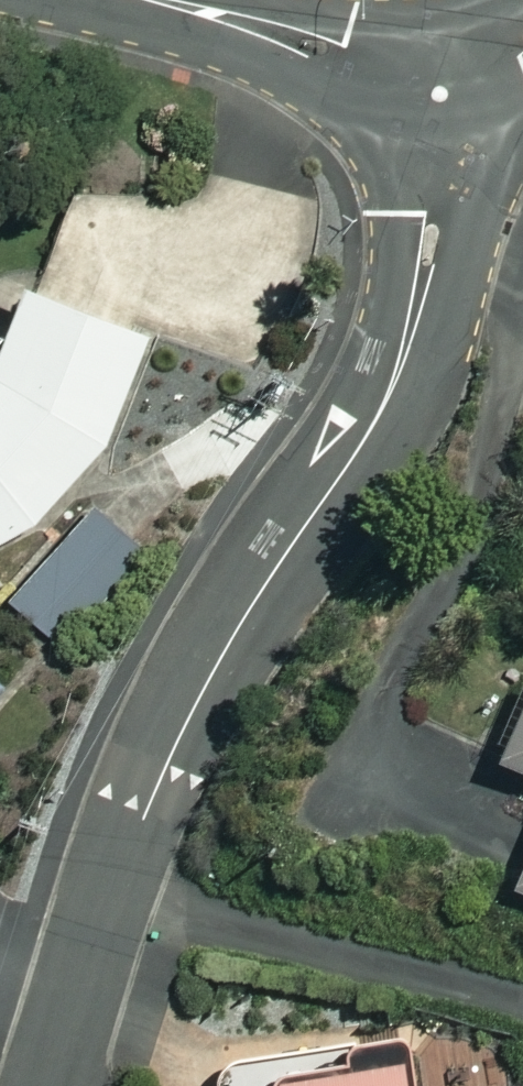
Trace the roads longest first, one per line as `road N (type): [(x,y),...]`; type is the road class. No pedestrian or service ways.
road 1 (residential): [(441,94),(429,245),(405,347),(379,410),(194,706),(75,985),(44,1085)]
road 2 (residential): [(154,0),(340,52),(441,94)]

